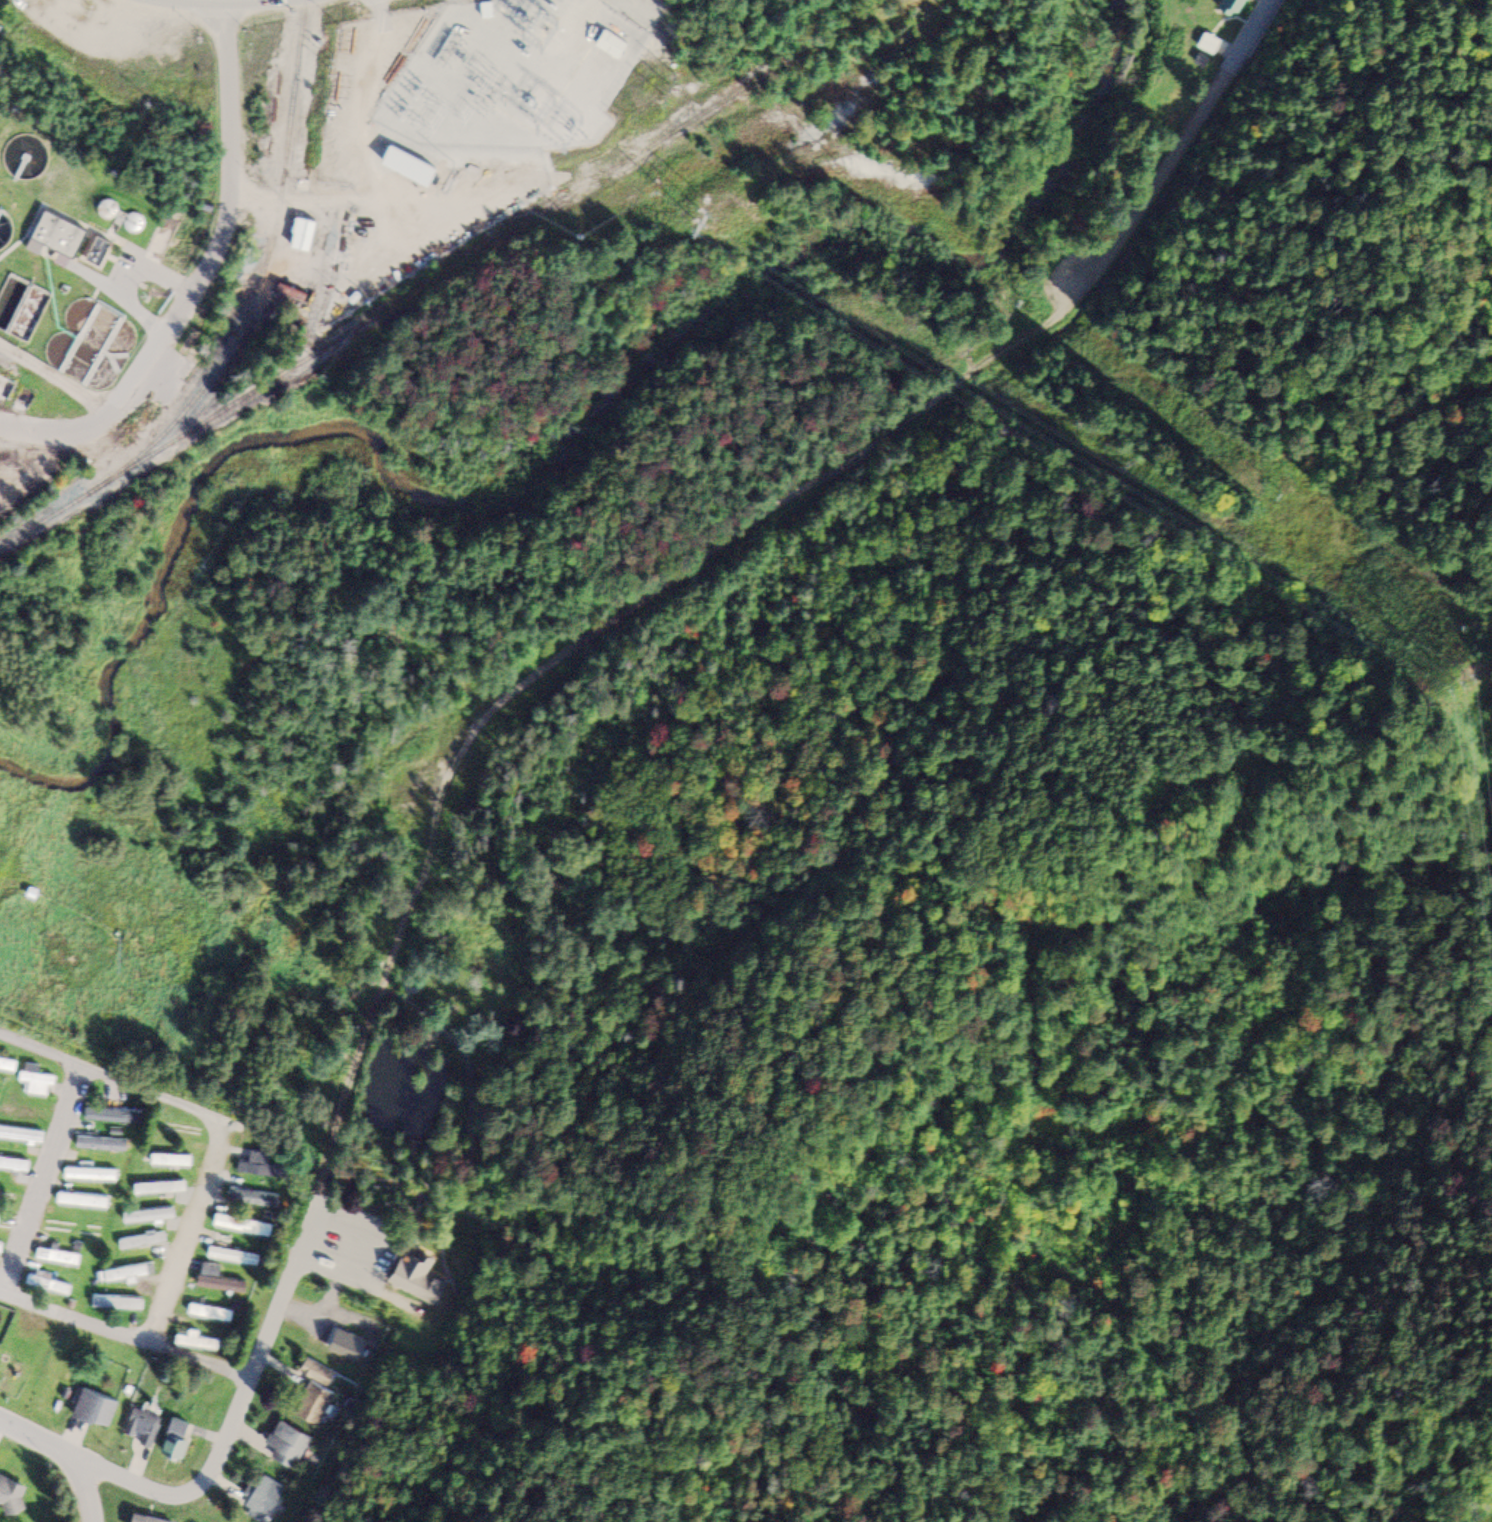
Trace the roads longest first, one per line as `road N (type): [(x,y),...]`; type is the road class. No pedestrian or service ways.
road 1 (track): [(324,1163),(445,785),(484,715),(1006,353),(1060,307)]
road 2 (residential): [(1060,307),(1116,237),(1267,0)]
road 3 (residential): [(197,1490),(230,1438),(324,1163)]
road 4 (residential): [(0,1040),(219,1119),(227,1136),(202,1204)]
road 5 (residential): [(0,1294),(248,1372)]
road 6 (residential): [(85,1068),(1,1294)]
road 7 (residential): [(197,1490),(183,1499),(161,1493),(0,1423)]
road 8 (residential): [(202,1204),(153,1346)]

